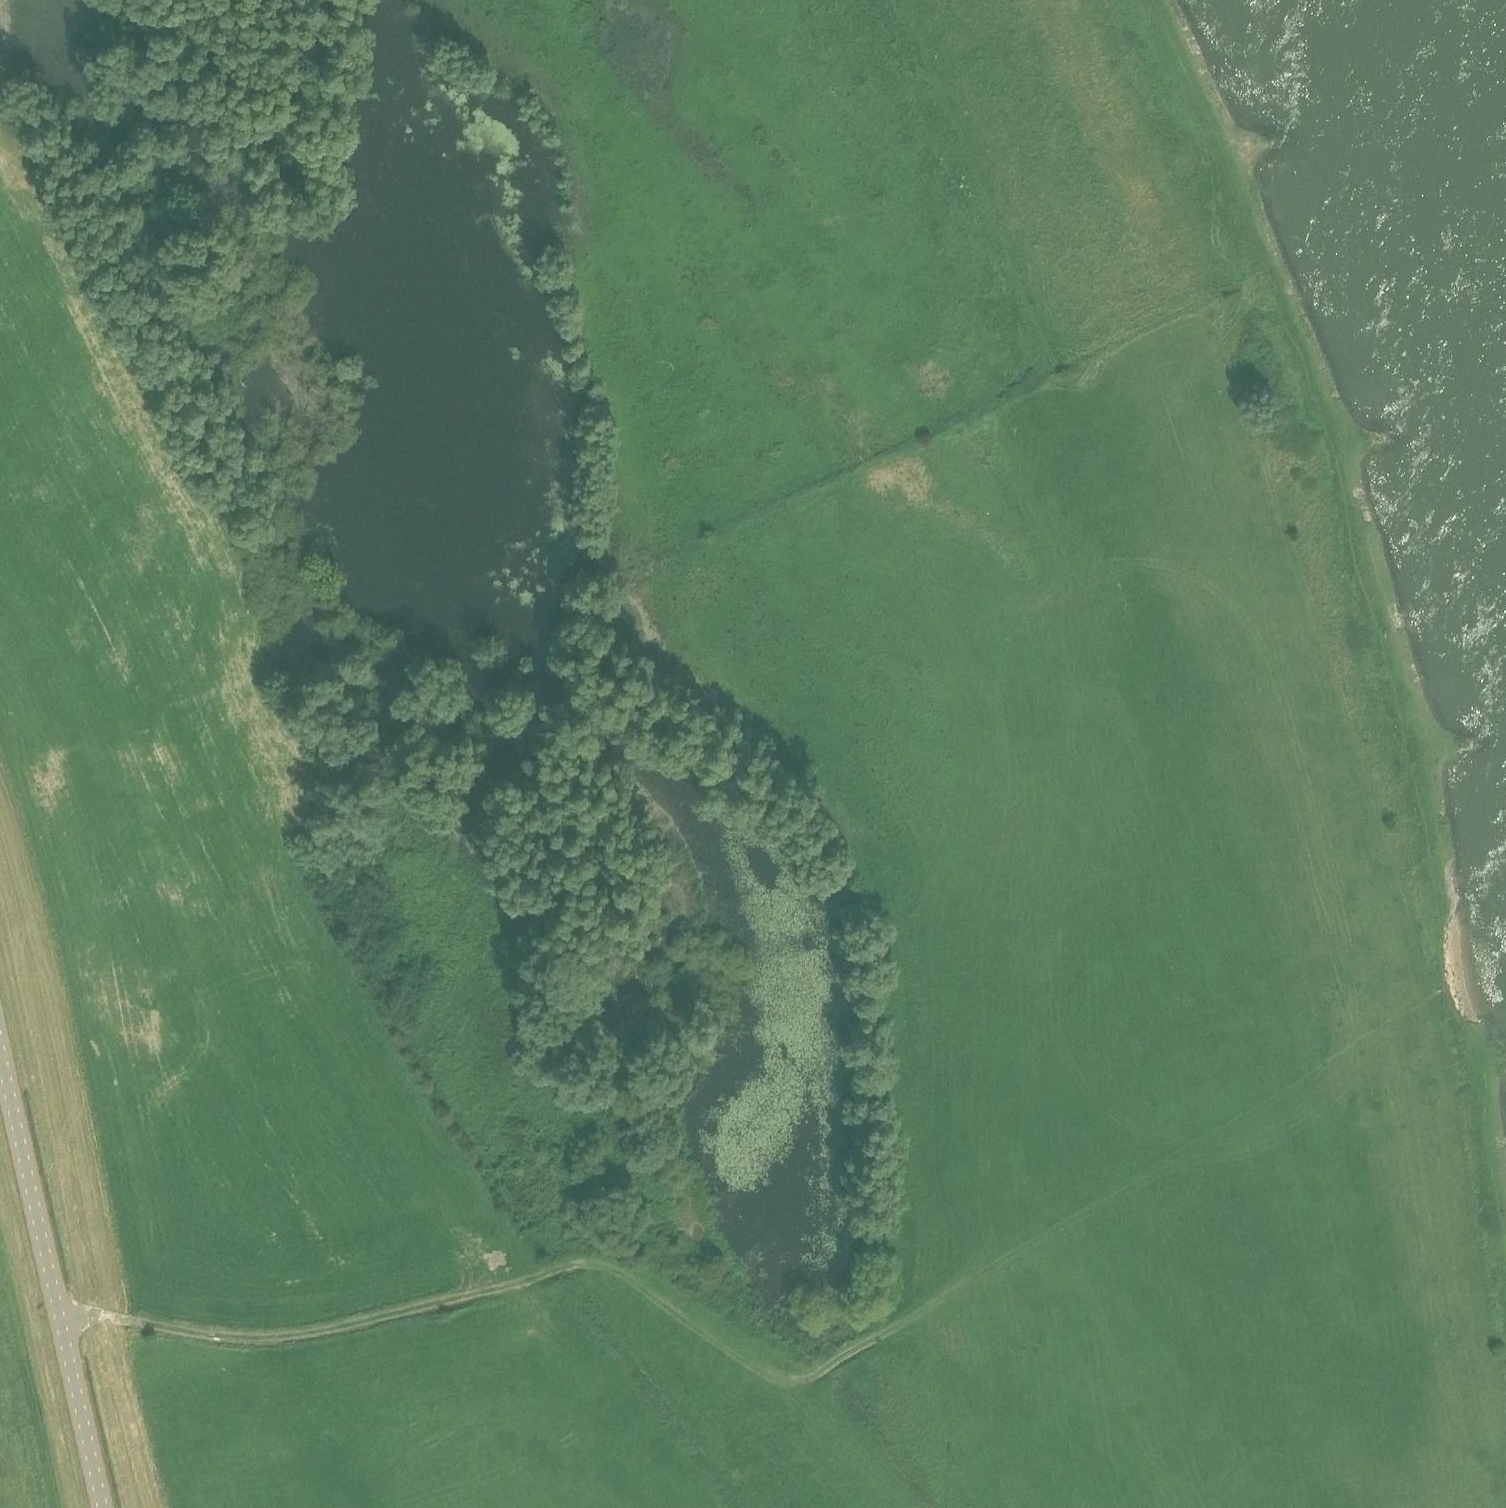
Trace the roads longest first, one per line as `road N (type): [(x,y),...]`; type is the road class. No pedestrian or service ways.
road 1 (track): [(58,1311),(233,1337),(277,1336),(595,1264),(684,1303)]
road 2 (tertiary): [(101,1507),(0,1047)]

